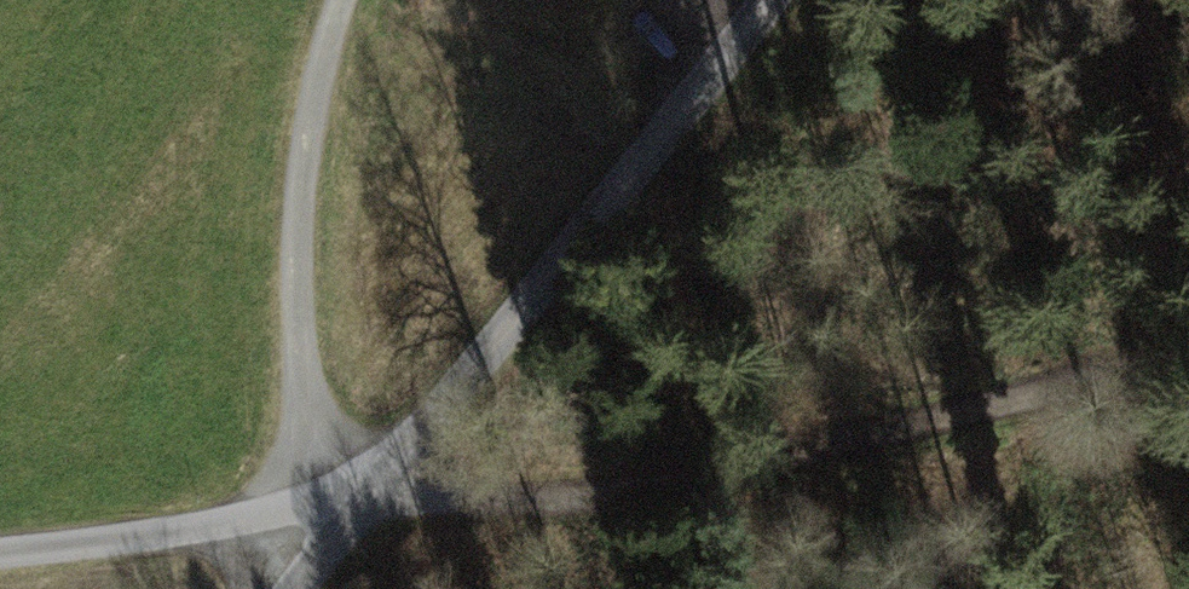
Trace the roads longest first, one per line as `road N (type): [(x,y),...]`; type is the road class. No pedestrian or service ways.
road 1 (track): [(345,511),(738,481),(1188,427)]
road 2 (unclassified): [(345,511),(760,0)]
road 3 (track): [(345,511),(301,184),(361,0)]
road 4 (unclassified): [(345,511),(0,554)]

